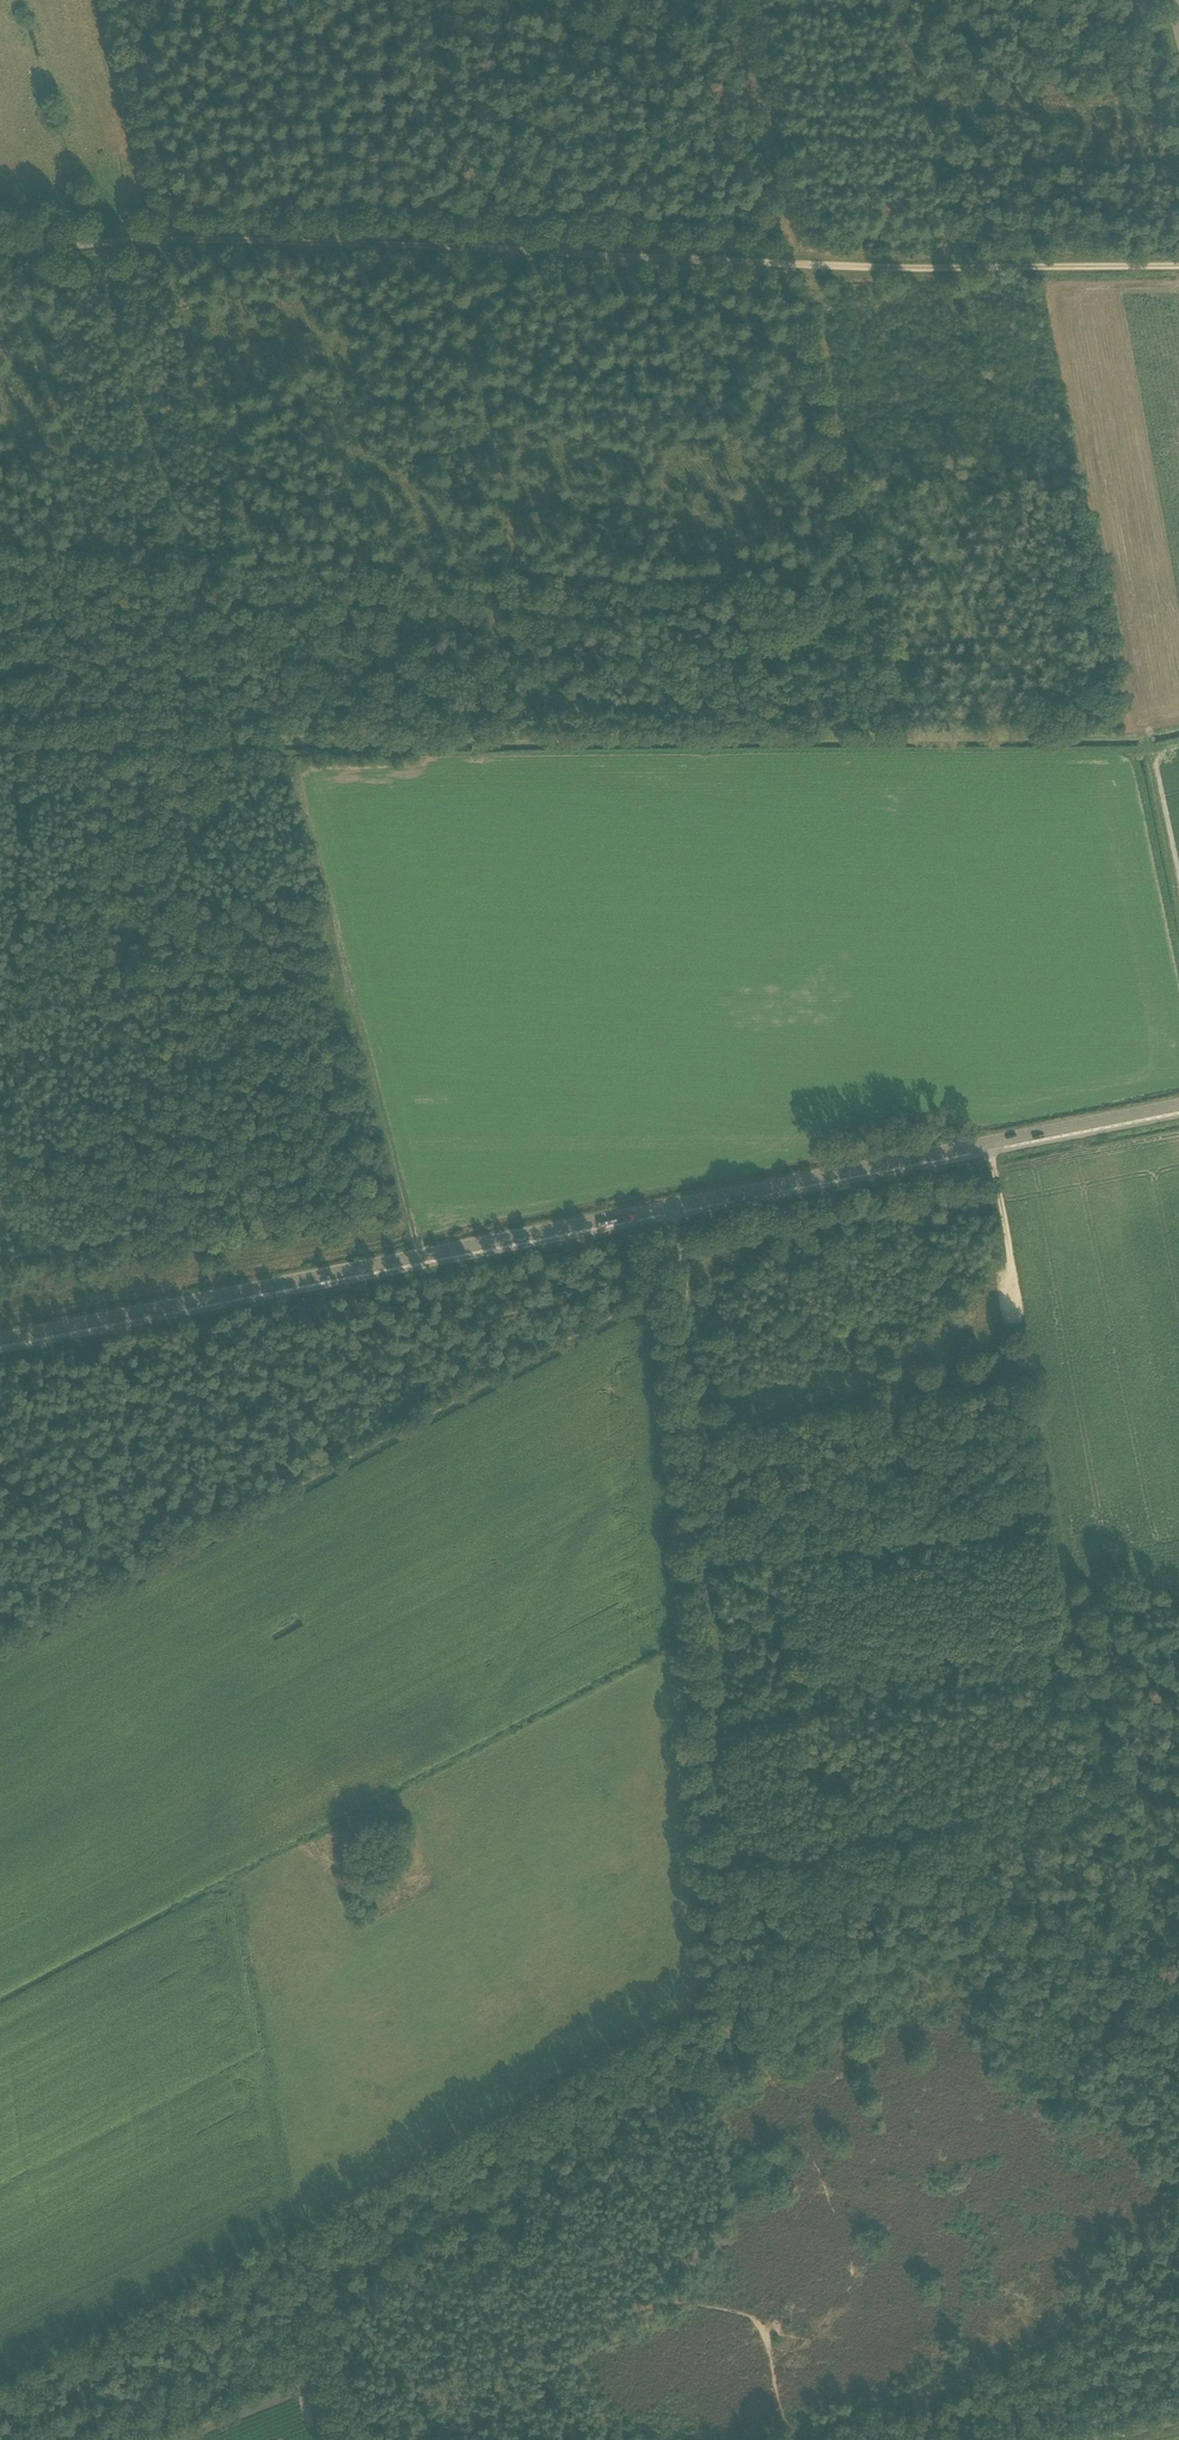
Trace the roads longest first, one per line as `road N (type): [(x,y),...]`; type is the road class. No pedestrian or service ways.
road 1 (track): [(686,1428),(730,2011),(715,2039),(678,2092),(591,2158),(367,2268),(311,2270),(264,2316),(122,2409),(50,2439)]
road 2 (tertiary): [(0,1340),(1178,1106)]
road 3 (track): [(474,254),(810,273),(1178,267)]
road 4 (track): [(0,255),(198,242),(474,254)]
road 5 (track): [(714,1729),(1092,1672)]
road 6 (track): [(1061,1517),(696,1574)]
road 7 (track): [(990,1143),(1015,1272),(1000,1363)]
road 8 (track): [(679,1270),(686,1428)]
road 9 (track): [(325,2407),(295,2288)]

